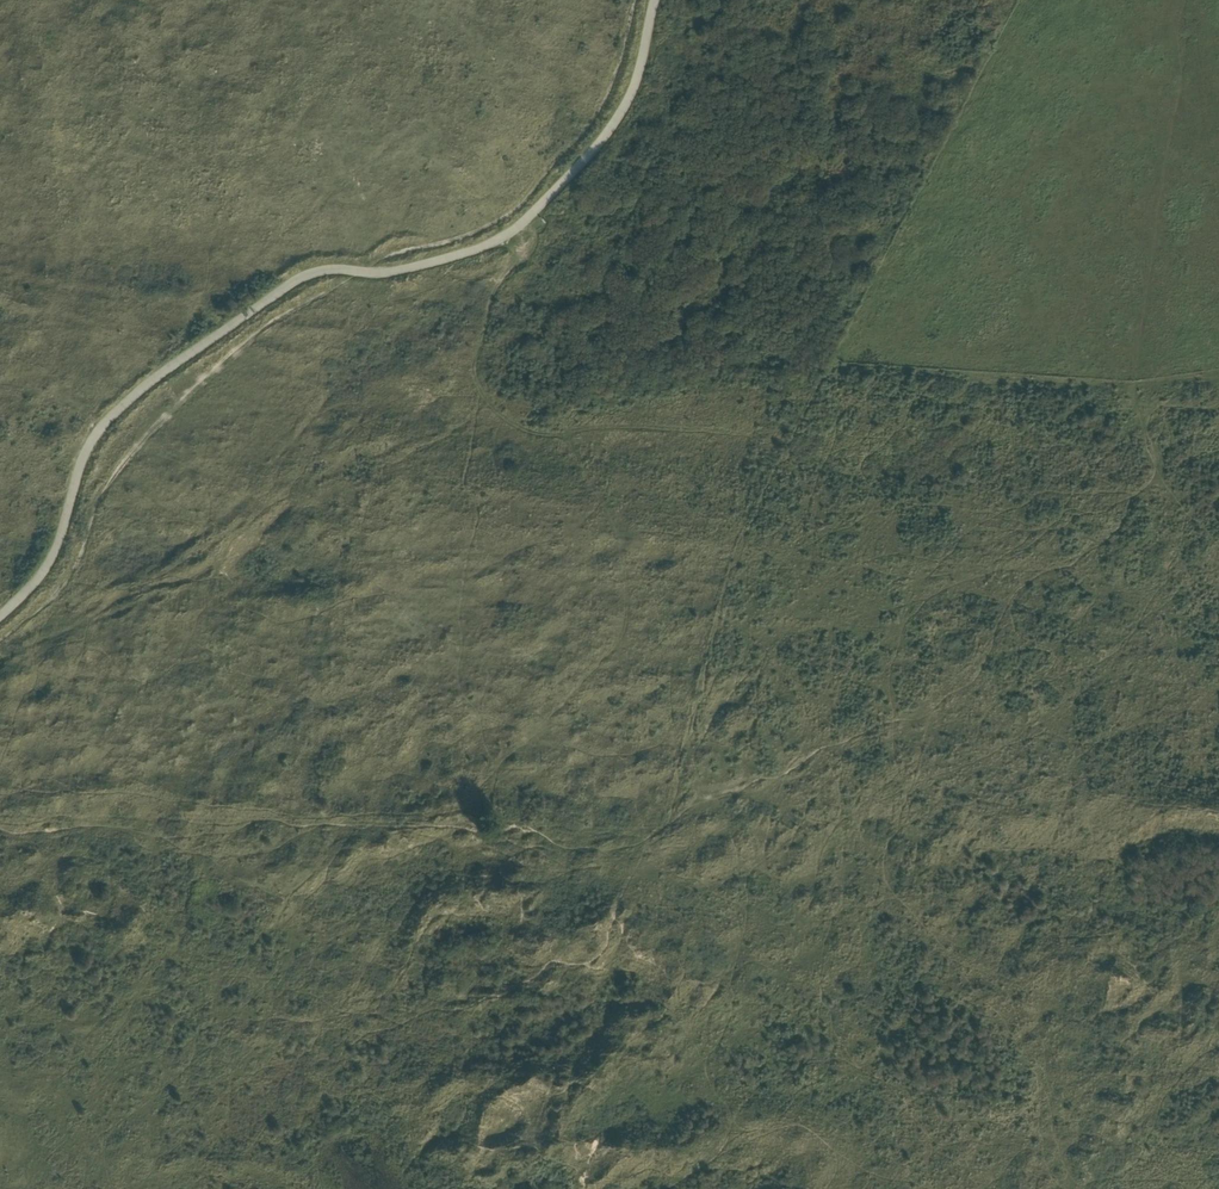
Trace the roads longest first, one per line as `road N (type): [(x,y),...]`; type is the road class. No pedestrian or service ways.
road 1 (unclassified): [(0,616),(54,549),(91,440),(146,380),(297,278),(326,266),(402,270),(461,253),(538,205),(618,116),(652,0)]

